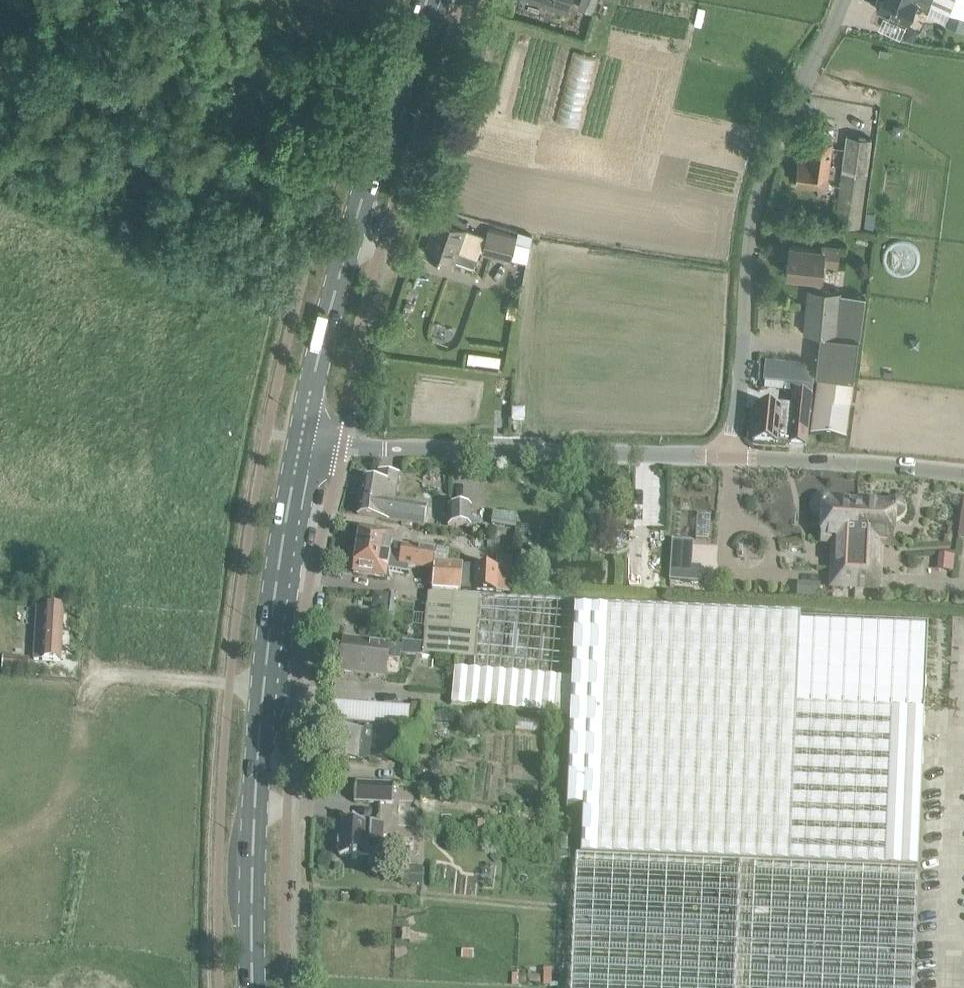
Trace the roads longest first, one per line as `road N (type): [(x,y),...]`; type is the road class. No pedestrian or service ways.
road 1 (secondary): [(253,987),(264,688),(301,437)]
road 2 (unclassified): [(739,456),(747,269),(769,158),(847,0)]
road 3 (secondary): [(301,437),(339,277),(428,0)]
road 4 (unclassified): [(739,456),(355,448),(301,437)]
road 5 (unclassified): [(739,456),(963,480)]

